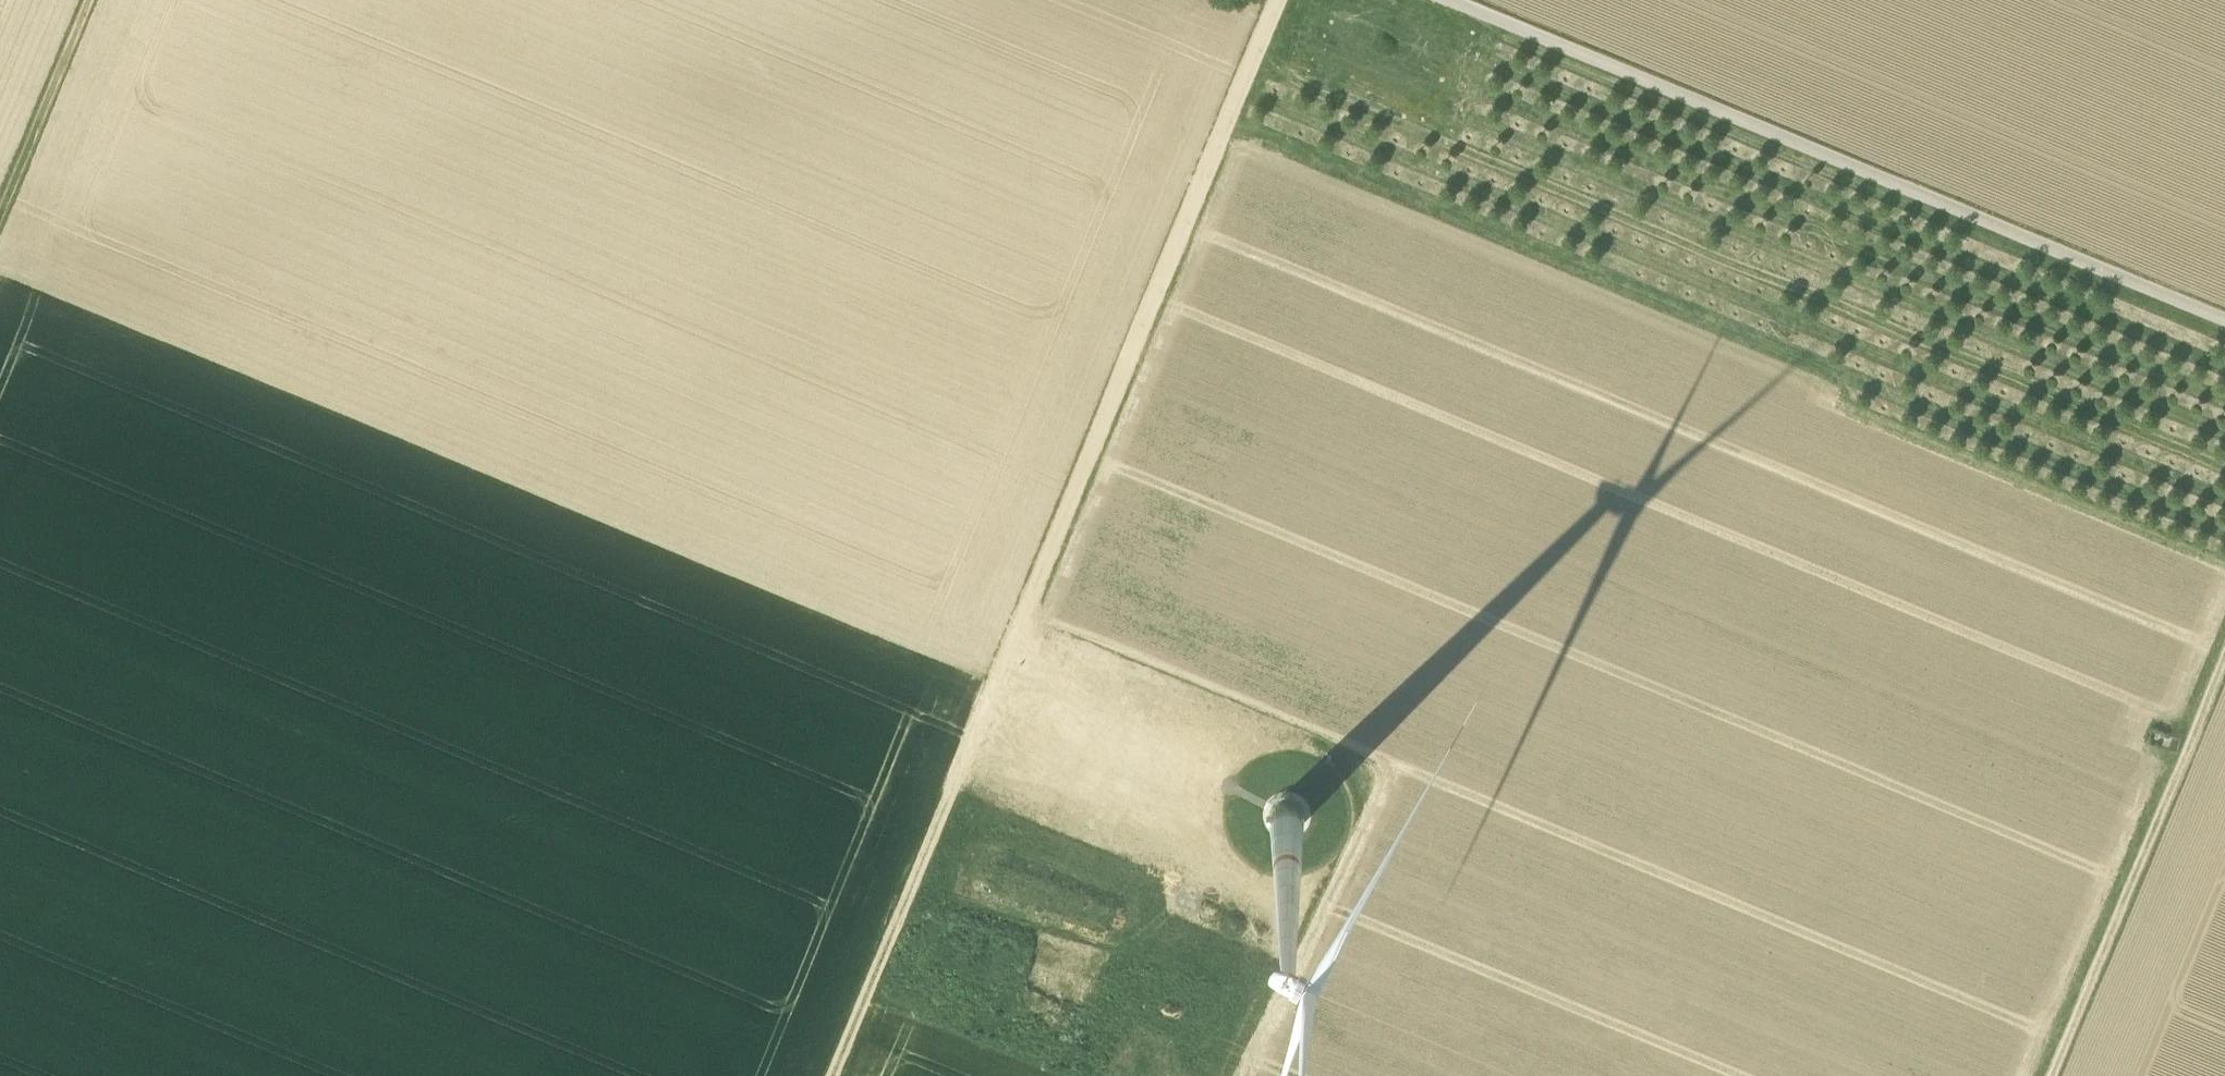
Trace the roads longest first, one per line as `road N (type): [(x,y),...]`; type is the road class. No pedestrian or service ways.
road 1 (track): [(1276,0),(833,1075)]
road 2 (track): [(2224,319),(1454,0)]
road 3 (track): [(2054,1075),(2224,663)]
road 4 (track): [(0,212),(87,0)]

